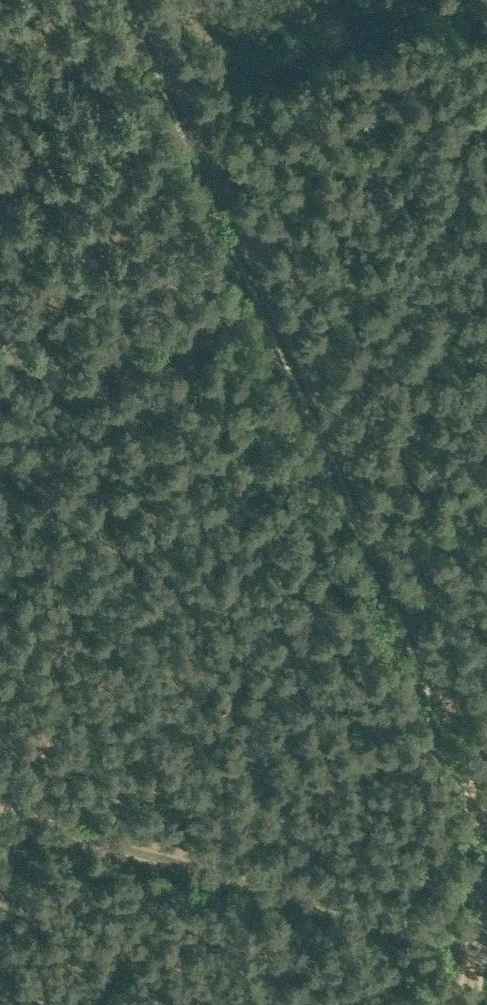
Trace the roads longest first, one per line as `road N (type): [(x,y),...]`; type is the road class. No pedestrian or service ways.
road 1 (track): [(147,0),(486,808)]
road 2 (track): [(486,932),(0,806)]
road 3 (track): [(199,121),(459,0)]

